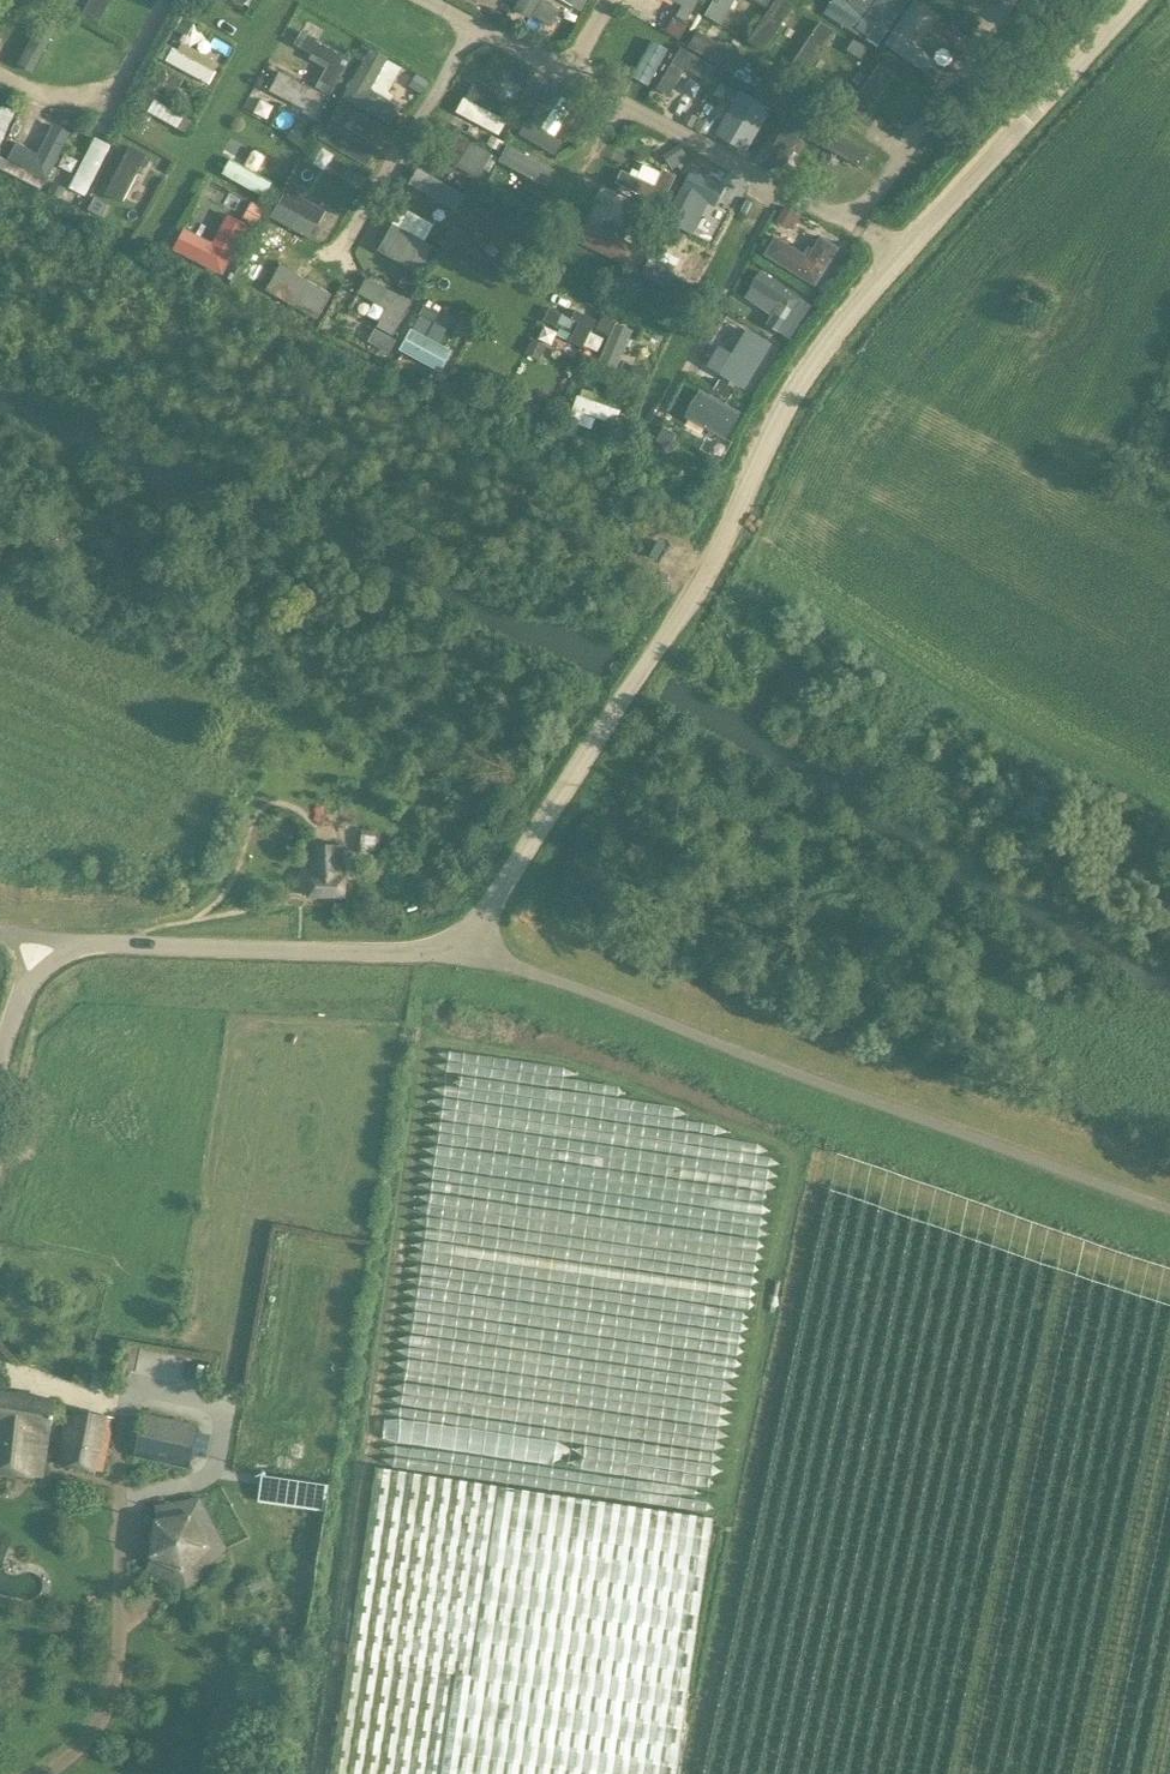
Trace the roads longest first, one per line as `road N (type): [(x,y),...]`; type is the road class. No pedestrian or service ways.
road 1 (unclassified): [(49,942),(463,957),(502,881),(740,499),(774,414),(900,250),(1137,0)]
road 2 (track): [(619,103),(493,346)]
road 3 (track): [(477,27),(336,254)]
road 4 (track): [(771,184),(679,341),(658,395)]
road 5 (track): [(285,0),(176,197)]
road 6 (unclassified): [(0,1056),(24,984),(49,942)]

